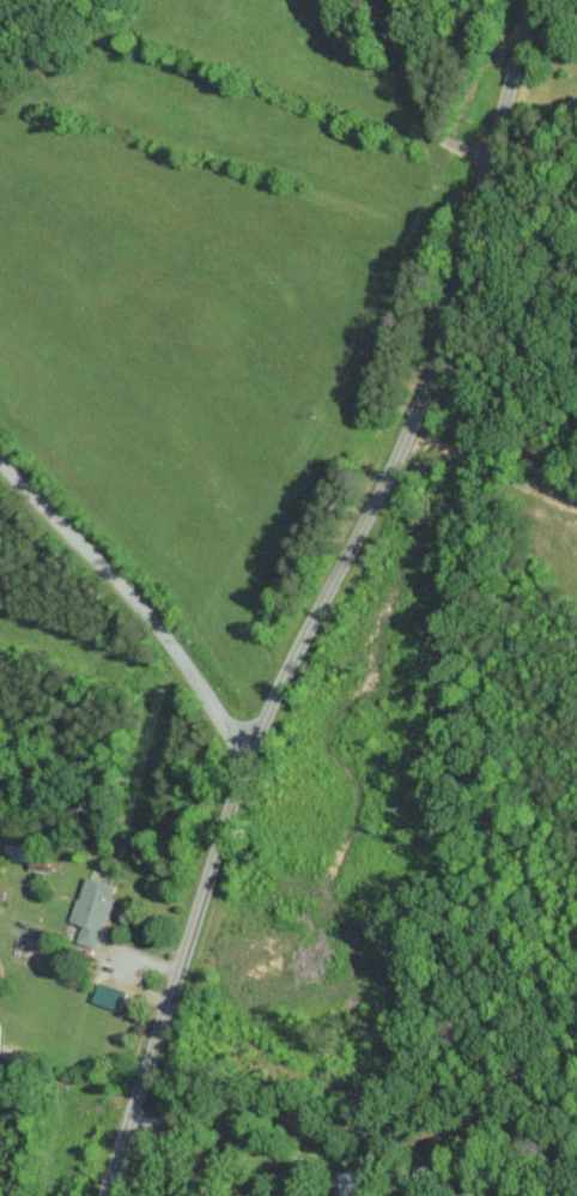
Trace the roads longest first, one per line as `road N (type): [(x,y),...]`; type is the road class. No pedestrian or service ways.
road 1 (residential): [(535,0),(411,425),(238,790),(106,1195)]
road 2 (residential): [(253,754),(145,616),(0,464)]

